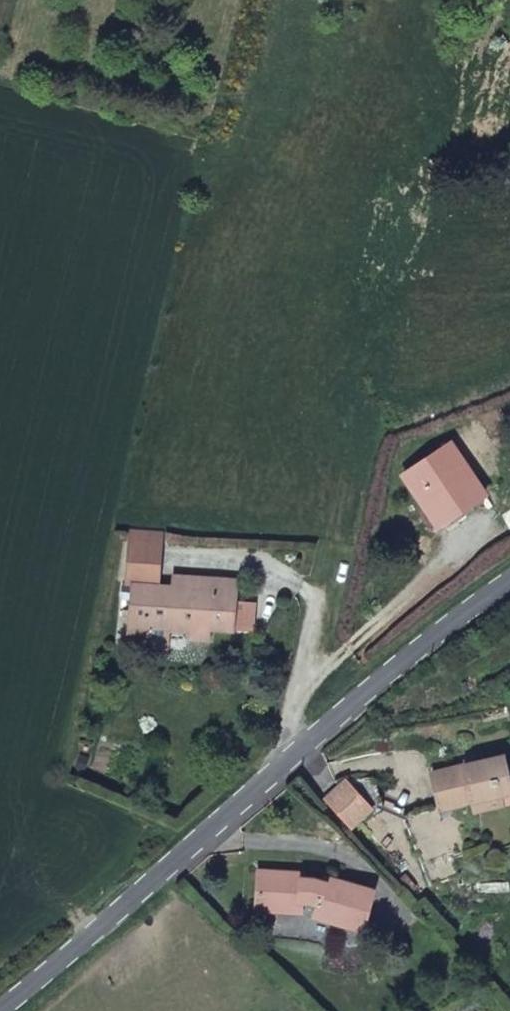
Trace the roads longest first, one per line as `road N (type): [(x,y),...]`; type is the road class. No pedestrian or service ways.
road 1 (unclassified): [(0,1010),(412,648),(509,580)]

